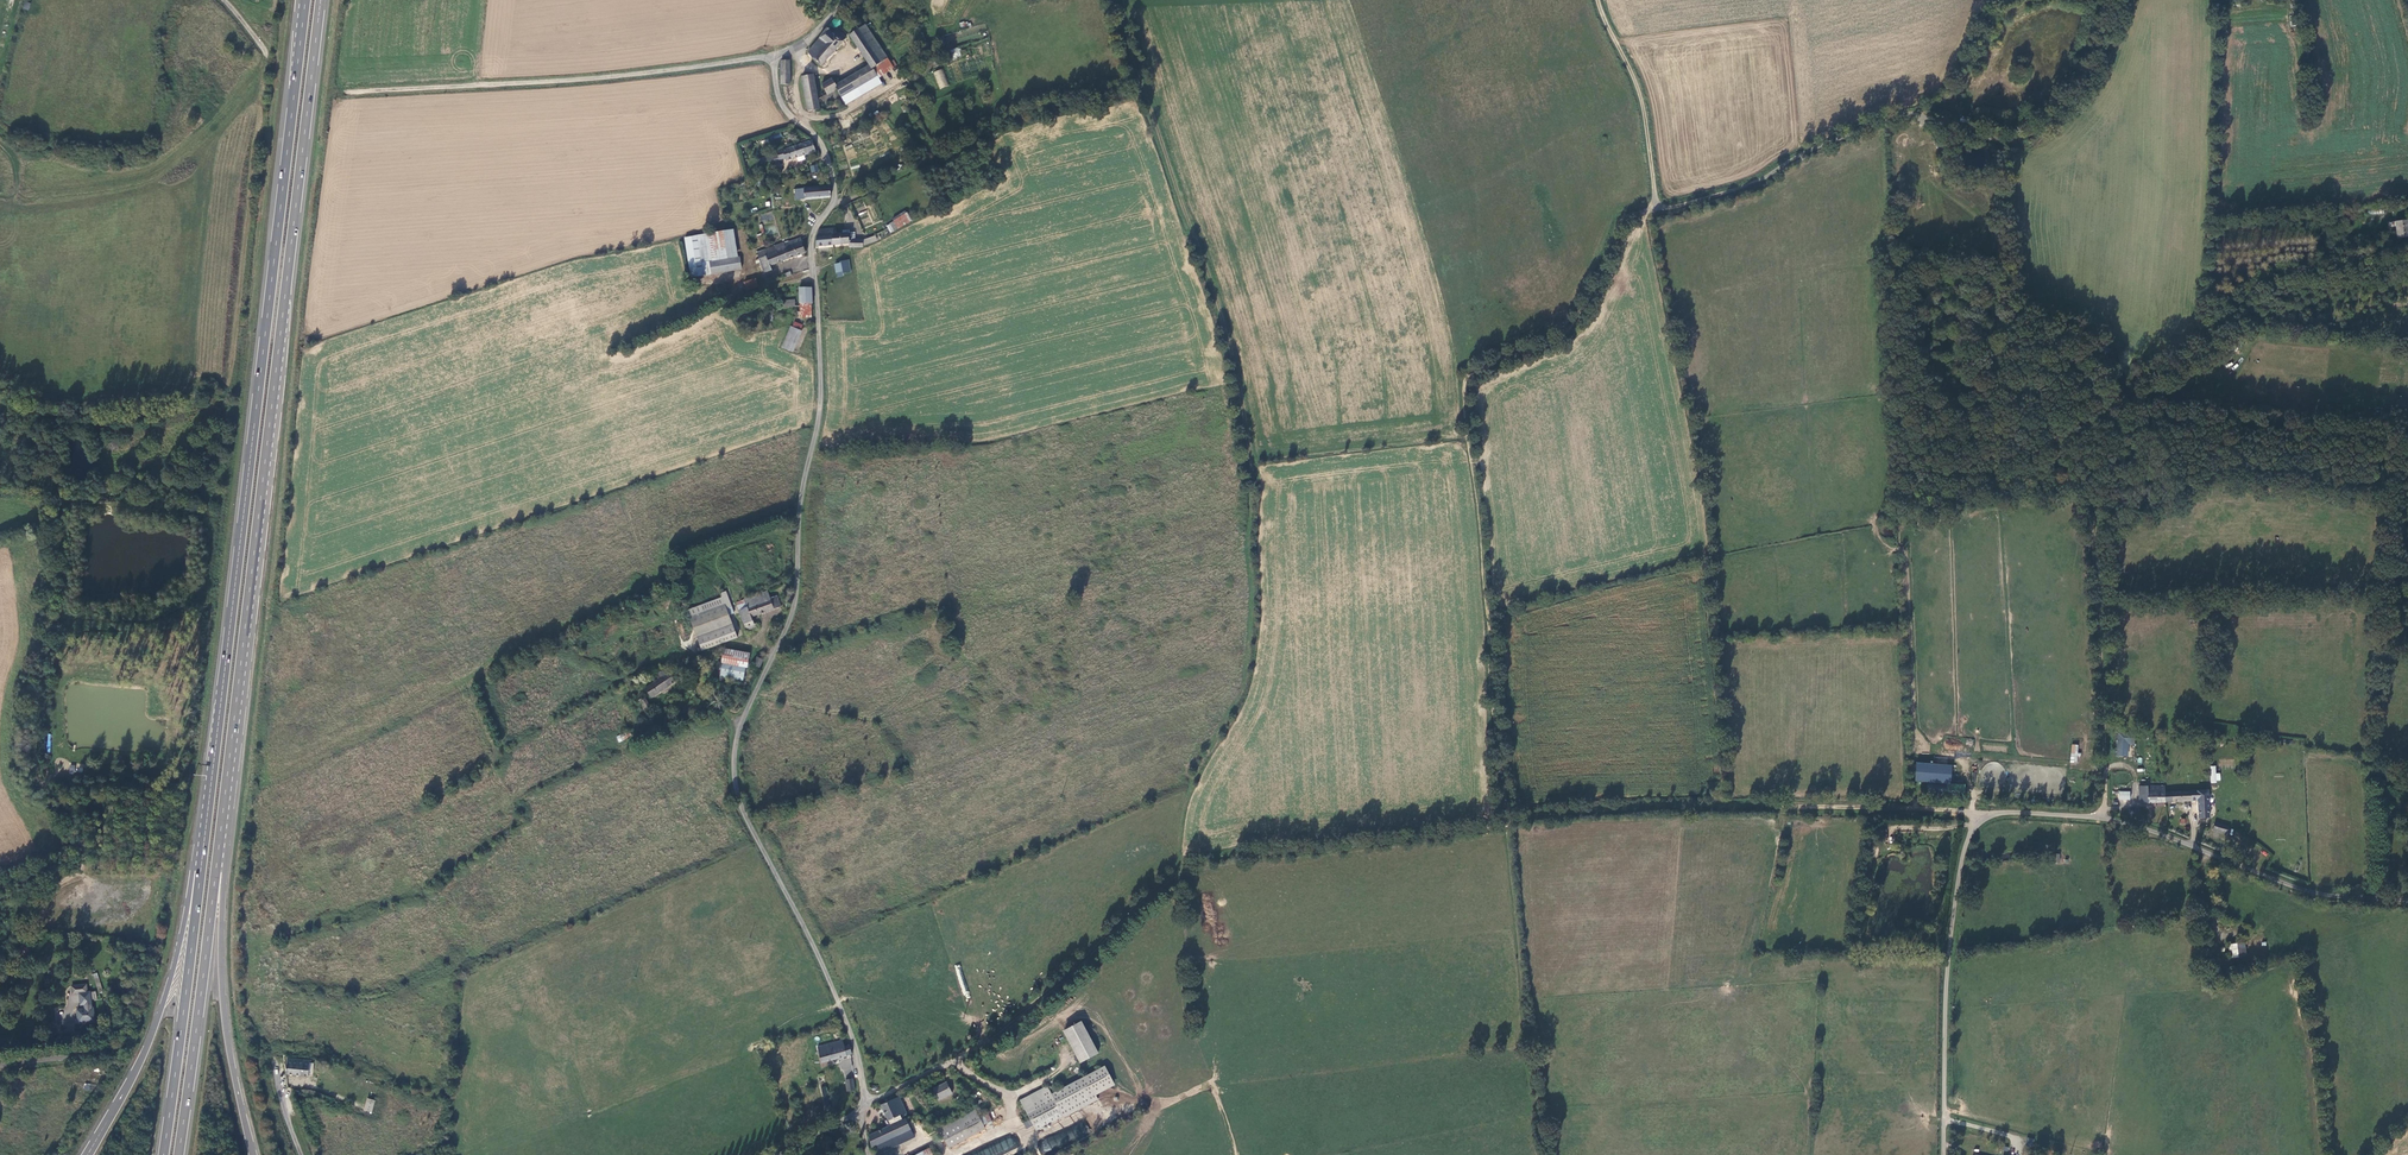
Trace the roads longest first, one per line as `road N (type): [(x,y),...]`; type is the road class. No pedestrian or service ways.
road 1 (unclassified): [(862,1108),(845,1019),(744,813),(735,778),(741,723),(795,605),(800,509),(821,393),(813,237),(835,184),(821,142),(782,106),(776,57)]
road 2 (track): [(1117,0),(1248,393),(1251,685),(1205,747),(1183,799),(1175,872)]
road 3 (trunk): [(306,0),(210,788)]
road 4 (trunk): [(227,778),(321,0)]
road 5 (unclassified): [(2407,900),(2318,893),(2105,817),(1985,816),(1963,852),(1955,906),(1944,1154)]
road 6 (track): [(2105,817),(2099,512),(2117,413),(2130,388),(2201,352),(2257,288),(2299,267),(2407,260)]
road 7 (track): [(1509,822),(1612,808),(1985,816)]
road 8 (track): [(1509,822),(1467,378)]
road 9 (unclassified): [(776,57),(352,93)]
road 10 (track): [(0,973),(23,952),(51,889),(83,850),(82,835),(45,778),(42,741),(47,689),(79,624)]
road 11 (track): [(862,1108),(954,1060),(1044,996),(1175,872)]
road 12 (trunk): [(210,788),(160,1013),(90,1151)]
road 13 (track): [(1656,207),(1758,181),(1910,112),(2018,142)]
road 14 (trunk): [(178,1154),(227,778)]
road 15 (trunk): [(253,1154),(223,1003),(227,778)]
road 16 (trunk): [(210,788),(163,1154)]
road 17 (track): [(223,0),(267,52),(219,116),(150,174),(27,193)]
road 18 (track): [(79,624),(158,622),(194,602),(210,581),(215,520),(65,501)]
road 19 (track): [(1656,207),(1641,92),(1602,0)]

